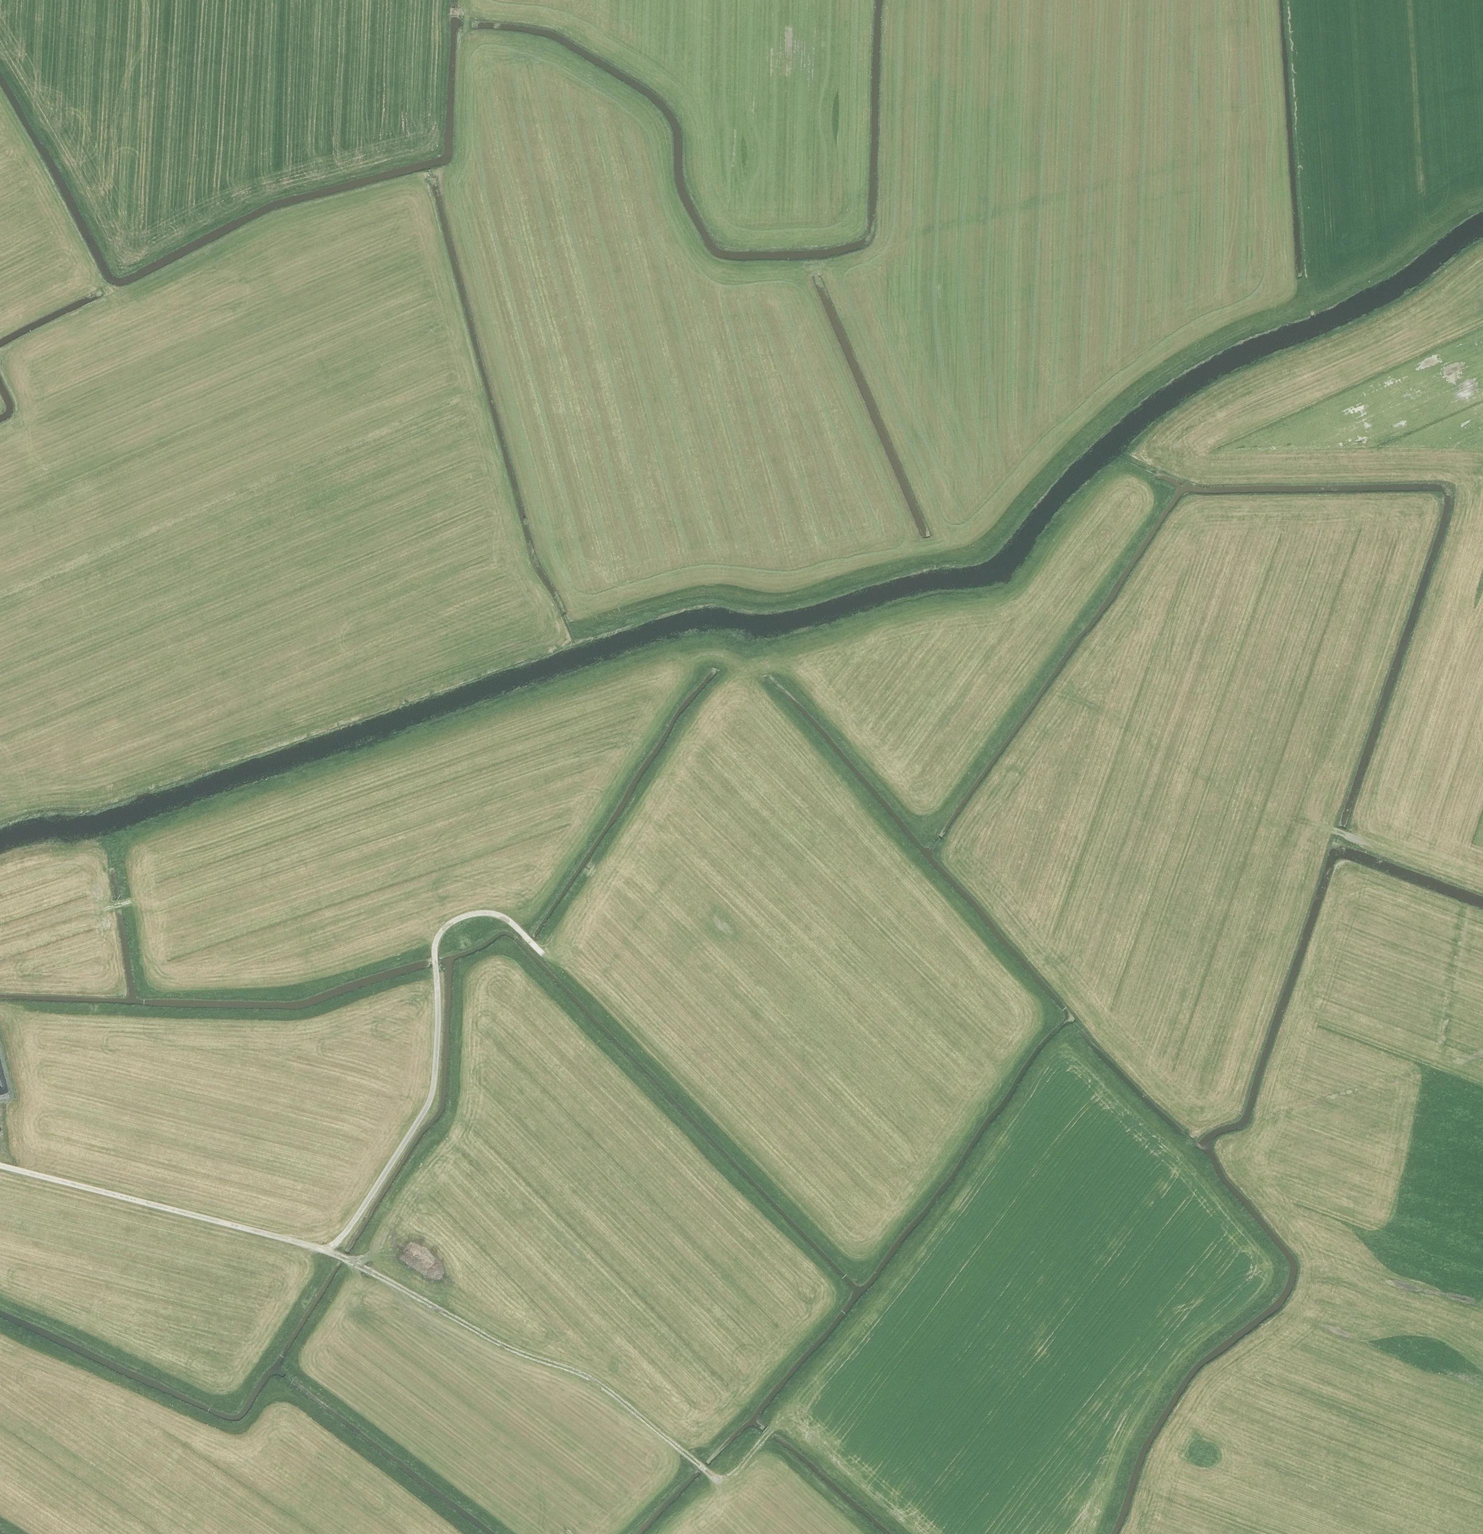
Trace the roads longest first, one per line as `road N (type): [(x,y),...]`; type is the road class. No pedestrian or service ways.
road 1 (track): [(0,1165),(334,1254),(496,1342),(590,1379),(718,1480),(730,1477),(775,1426)]
road 2 (track): [(322,1250),(352,1223),(430,1100),(441,932),(462,917),(493,914),(543,954)]

